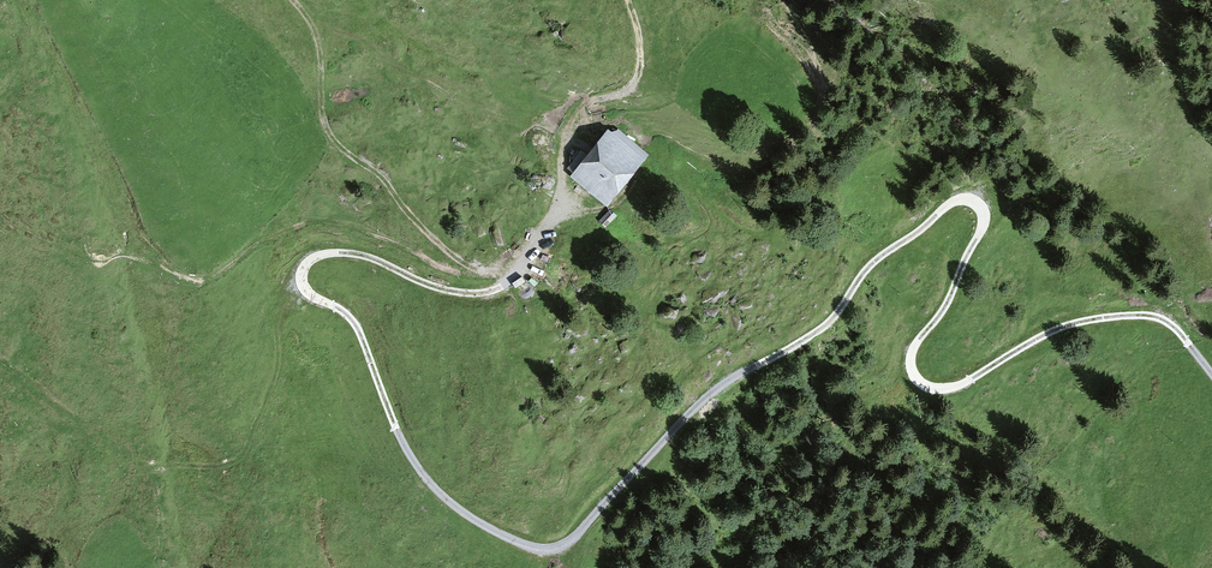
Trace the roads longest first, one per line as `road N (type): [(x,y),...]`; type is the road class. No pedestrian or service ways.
road 1 (track): [(302,275),(305,289),(351,319),(422,473),(482,523),(552,549),(574,537),(701,400),(832,320),(878,258),(952,202),(970,199),(983,213)]
road 2 (track): [(983,213),(949,300),(911,354),(924,385),(957,386),(1069,325),(1147,315)]
road 3 (track): [(514,273),(458,259),(329,134),(315,33),(294,0)]
road 4 (track): [(558,211),(514,273),(485,292),(434,287),(359,254),(316,256),(302,275)]
road 5 (track): [(558,211),(564,148),(581,110),(626,91),(639,73),(629,0)]

